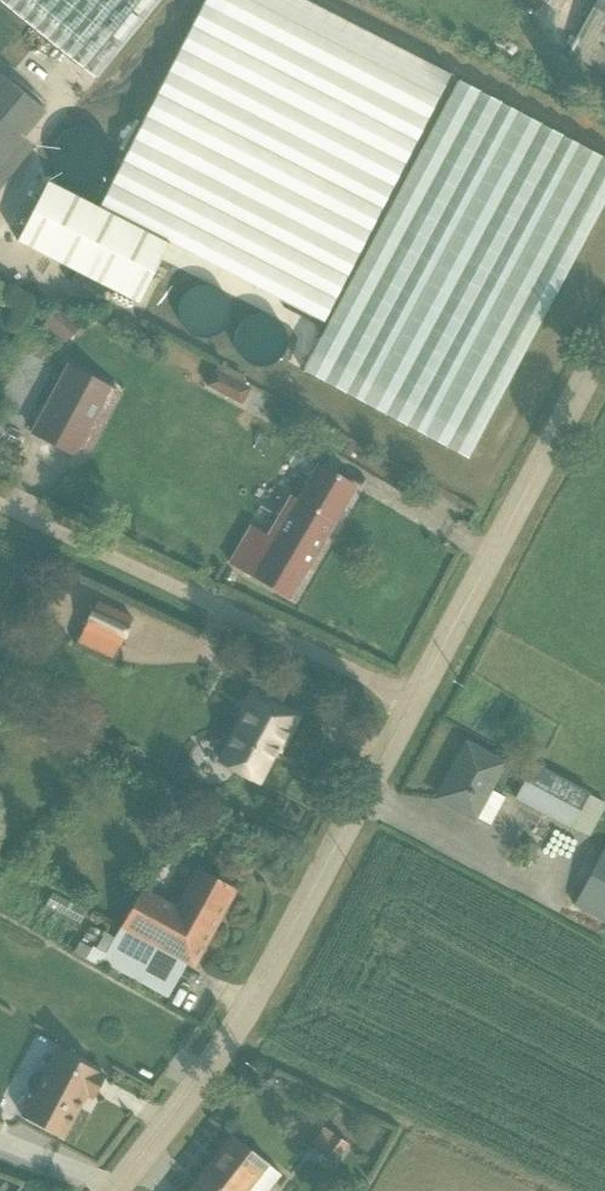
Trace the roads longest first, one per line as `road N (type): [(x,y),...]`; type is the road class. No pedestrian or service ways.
road 1 (tertiary): [(404,694),(247,1008),(203,1082),(118,1190)]
road 2 (unclassified): [(404,694),(0,507)]
road 3 (tertiary): [(604,335),(404,694)]

